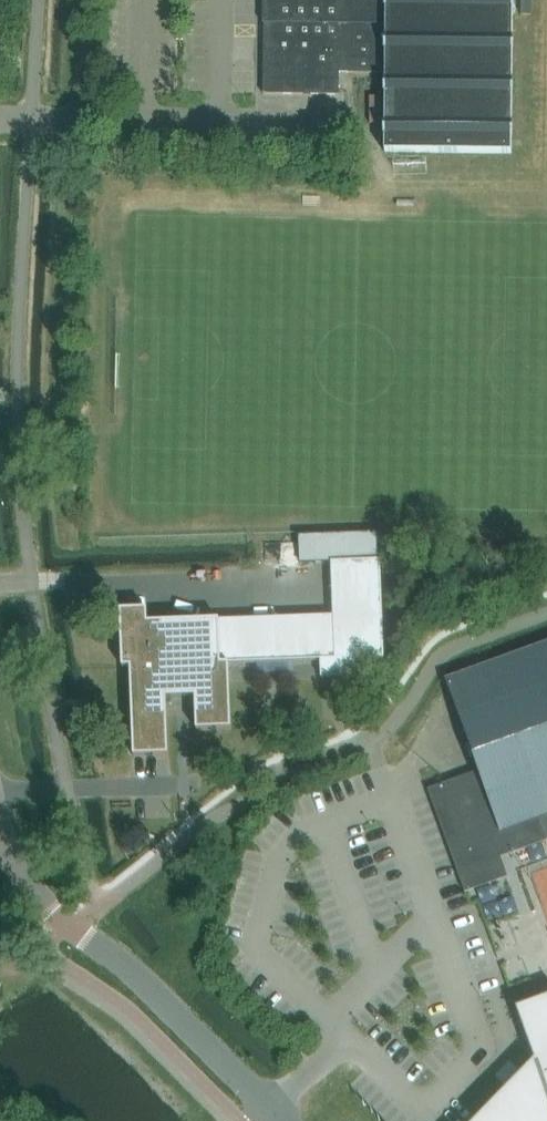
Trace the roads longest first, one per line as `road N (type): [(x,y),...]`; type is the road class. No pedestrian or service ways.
road 1 (unclassified): [(283,1120),(130,970),(34,893),(0,827)]

